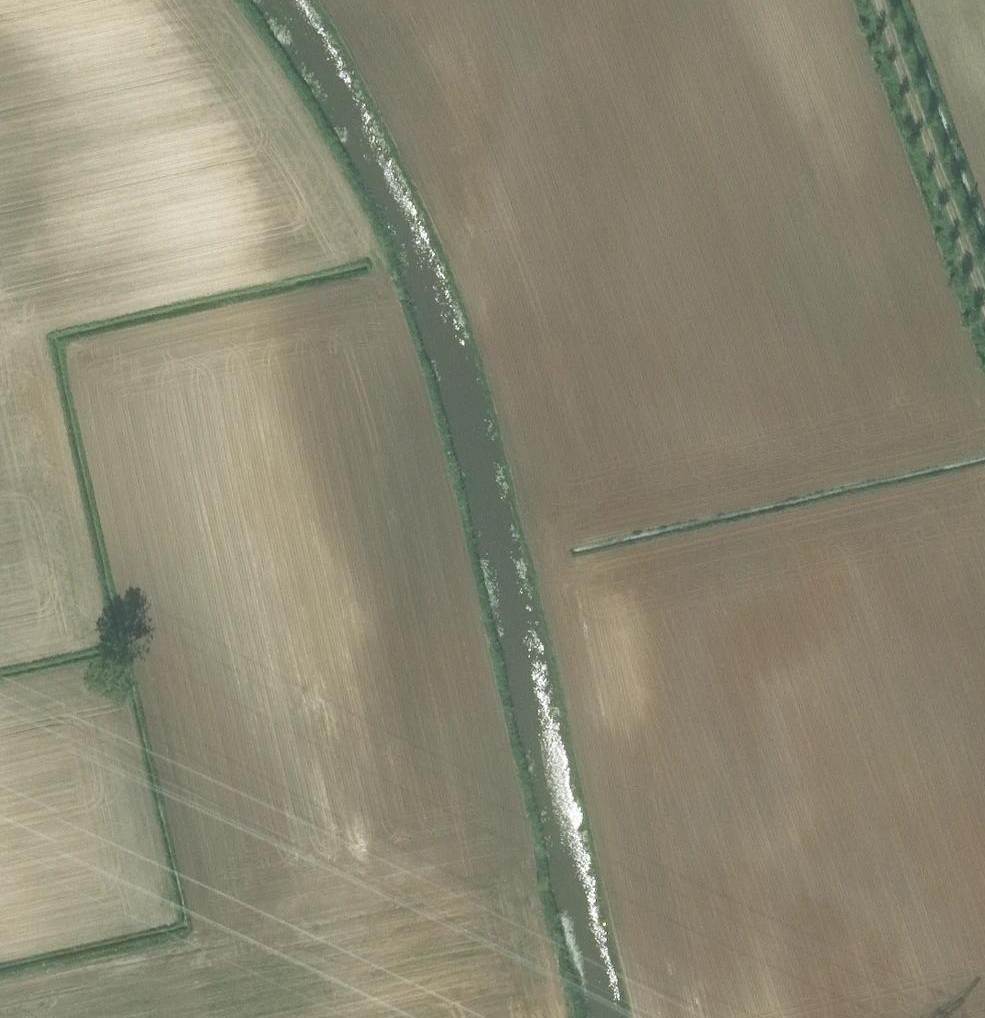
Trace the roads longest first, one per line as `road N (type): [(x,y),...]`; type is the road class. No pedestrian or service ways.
road 1 (track): [(880,0),(984,299)]

